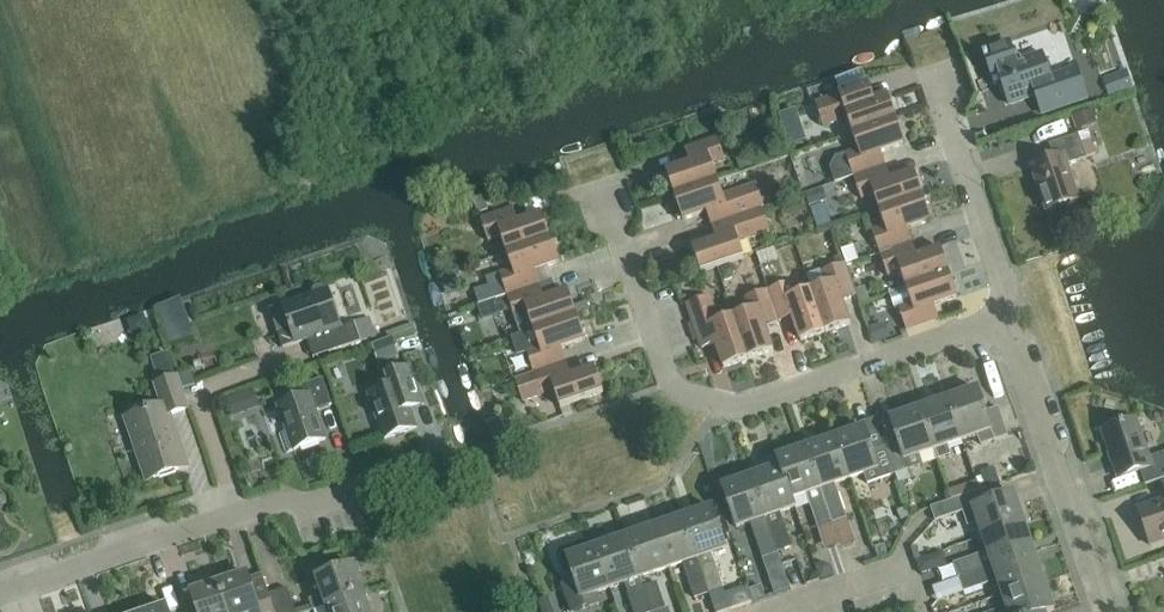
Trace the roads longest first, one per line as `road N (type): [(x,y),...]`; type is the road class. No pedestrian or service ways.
road 1 (unclassified): [(1003,316),(756,401),(683,392),(665,364),(601,186)]
road 2 (residential): [(0,594),(453,452)]
road 3 (residential): [(1108,611),(1003,316)]
road 4 (unclassified): [(1003,316),(1005,288),(930,71)]

